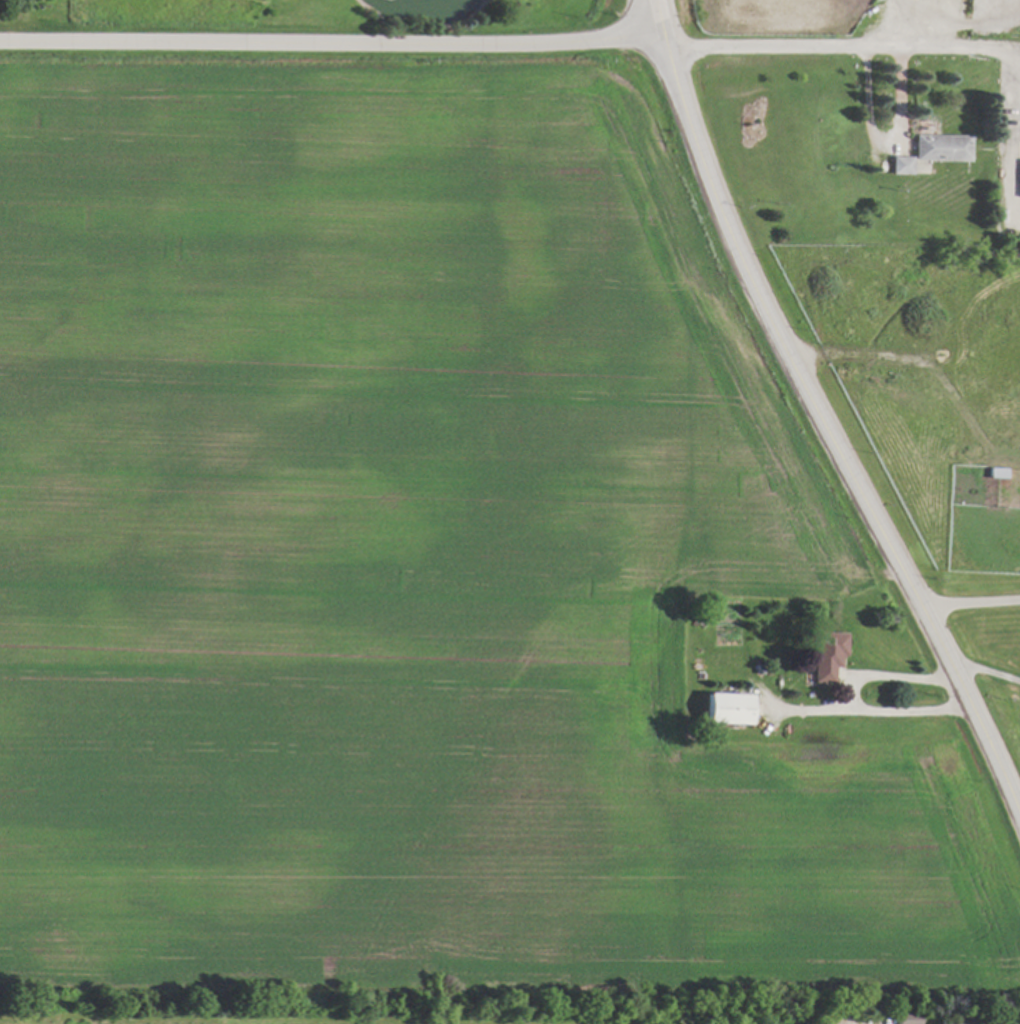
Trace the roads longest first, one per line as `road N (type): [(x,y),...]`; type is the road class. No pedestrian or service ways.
road 1 (secondary): [(1019,818),(748,271),(661,34)]
road 2 (residential): [(0,38),(661,34)]

